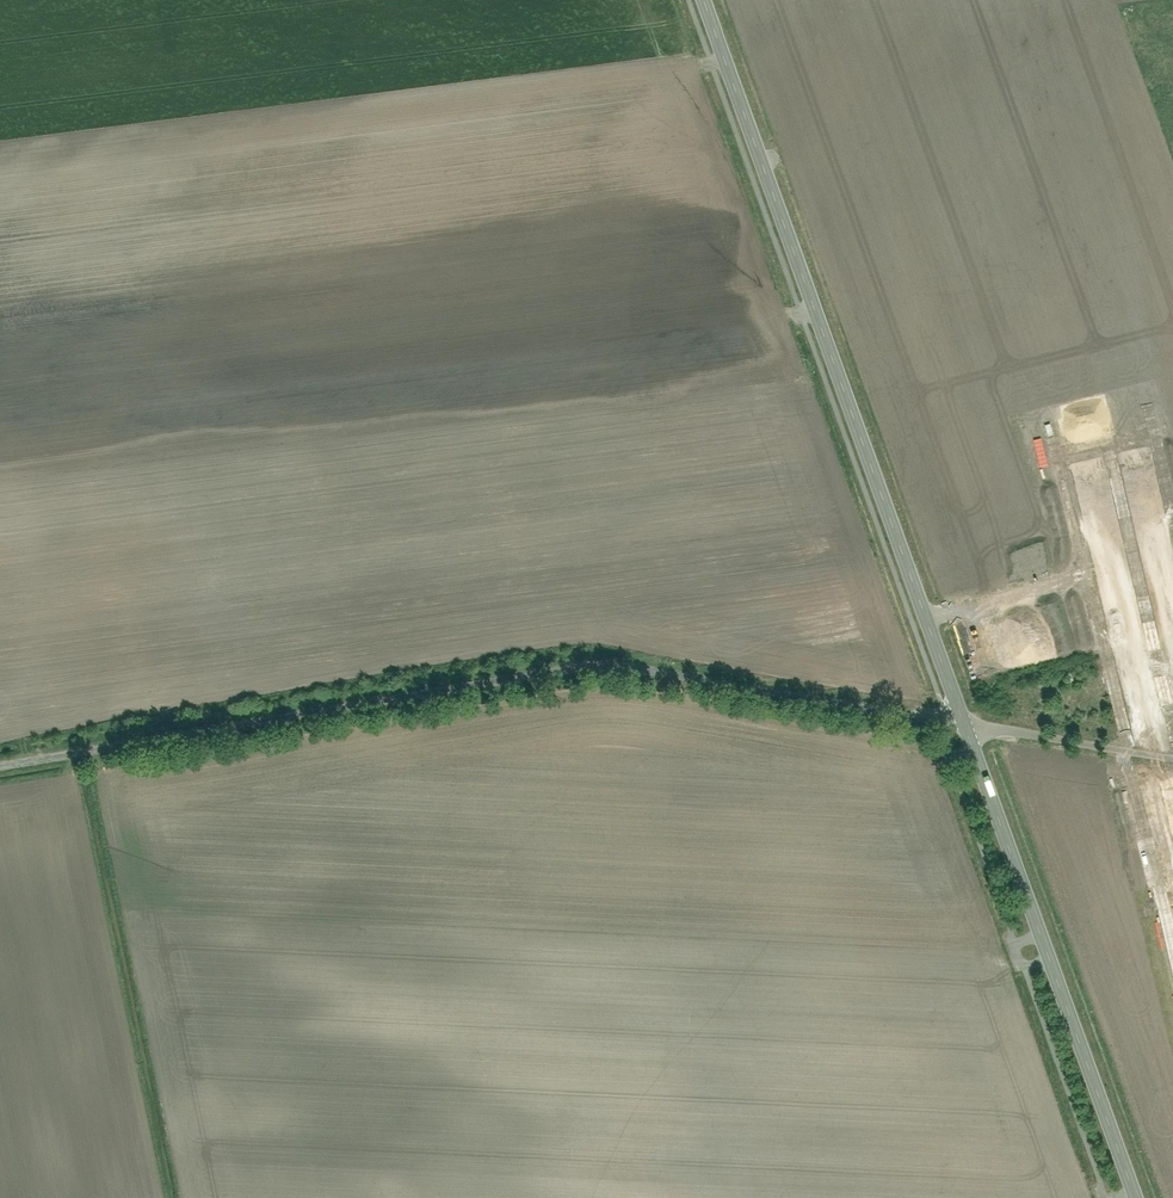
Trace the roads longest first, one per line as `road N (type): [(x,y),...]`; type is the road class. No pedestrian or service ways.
road 1 (unclassified): [(962,713),(625,670),(0,763)]
road 2 (tertiary): [(962,713),(704,0)]
road 3 (tertiary): [(1137,1197),(962,713)]

